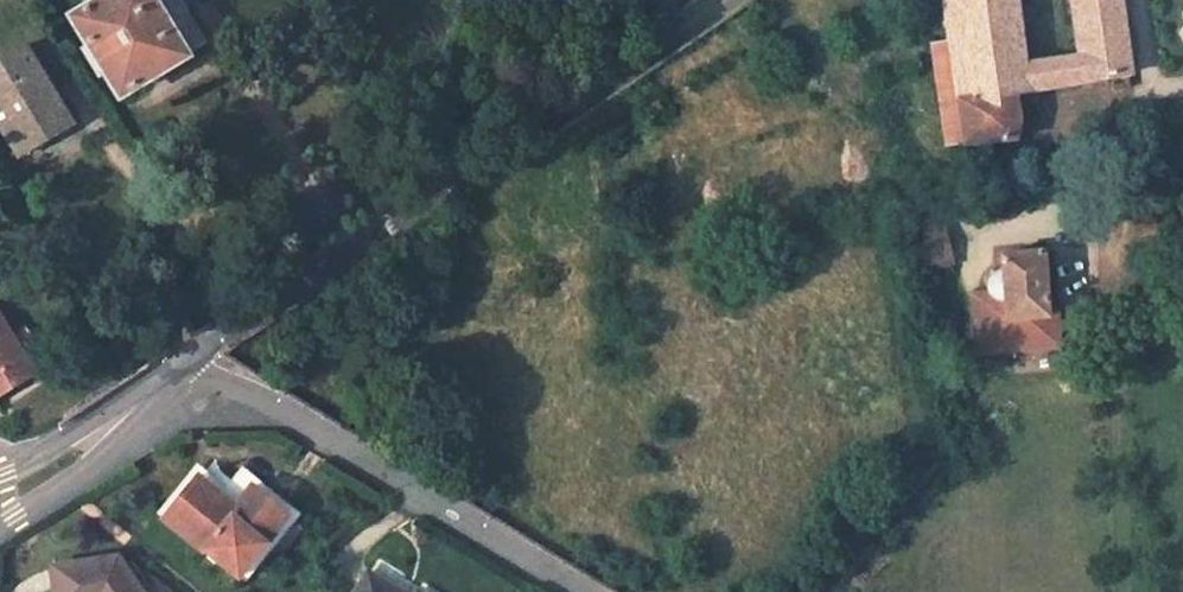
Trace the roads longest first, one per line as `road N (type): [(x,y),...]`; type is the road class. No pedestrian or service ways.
road 1 (unclassified): [(181,369),(223,327),(717,0)]
road 2 (residential): [(588,591),(262,394),(181,369)]
road 3 (unclassified): [(0,523),(84,468),(144,400)]
road 4 (unclassified): [(144,400),(0,475)]

